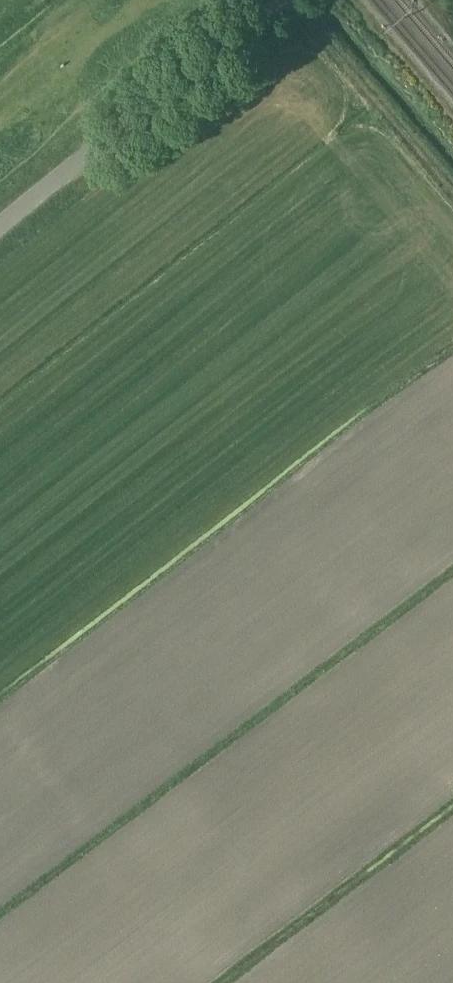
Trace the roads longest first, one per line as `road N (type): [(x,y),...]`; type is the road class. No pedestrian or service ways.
road 1 (unclassified): [(0,215),(259,0)]

